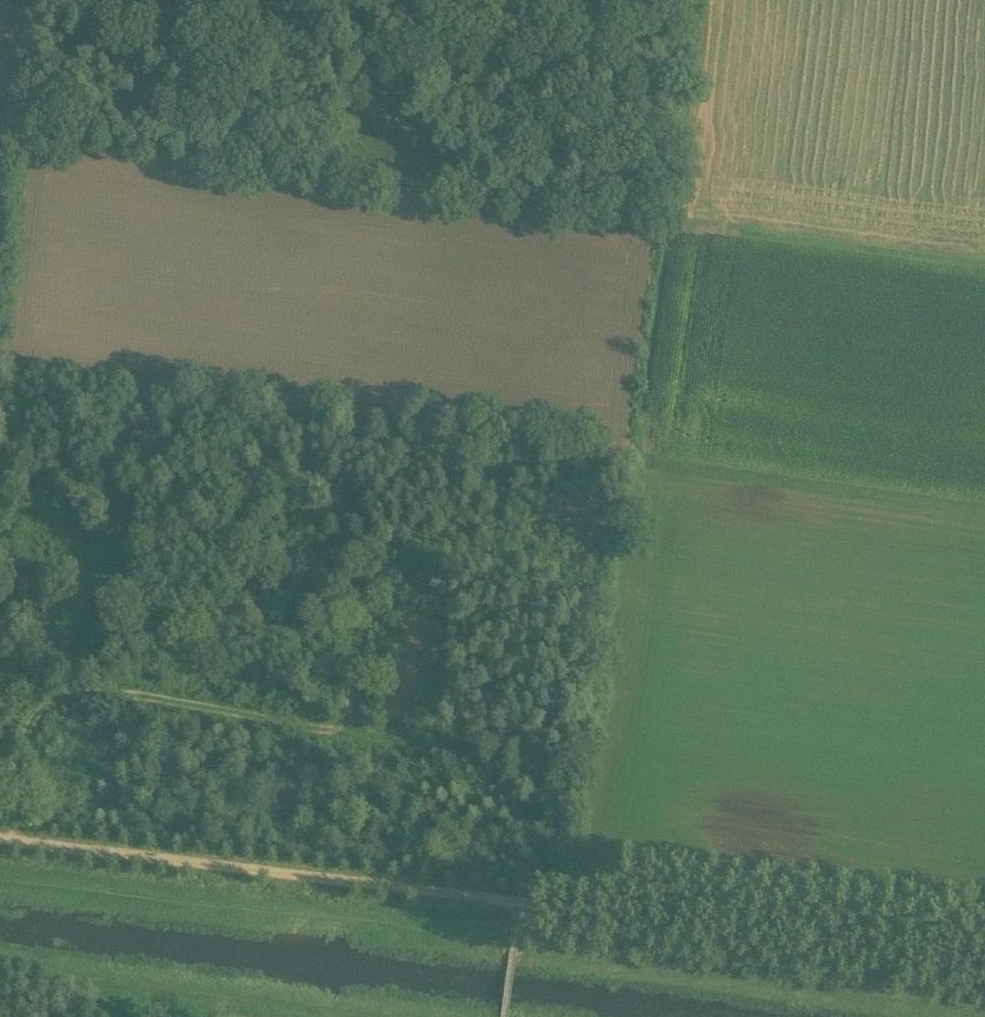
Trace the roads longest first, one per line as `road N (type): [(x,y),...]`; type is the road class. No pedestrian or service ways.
road 1 (track): [(520,902),(0,838)]
road 2 (track): [(984,964),(520,902)]
road 3 (track): [(0,278),(32,0)]

